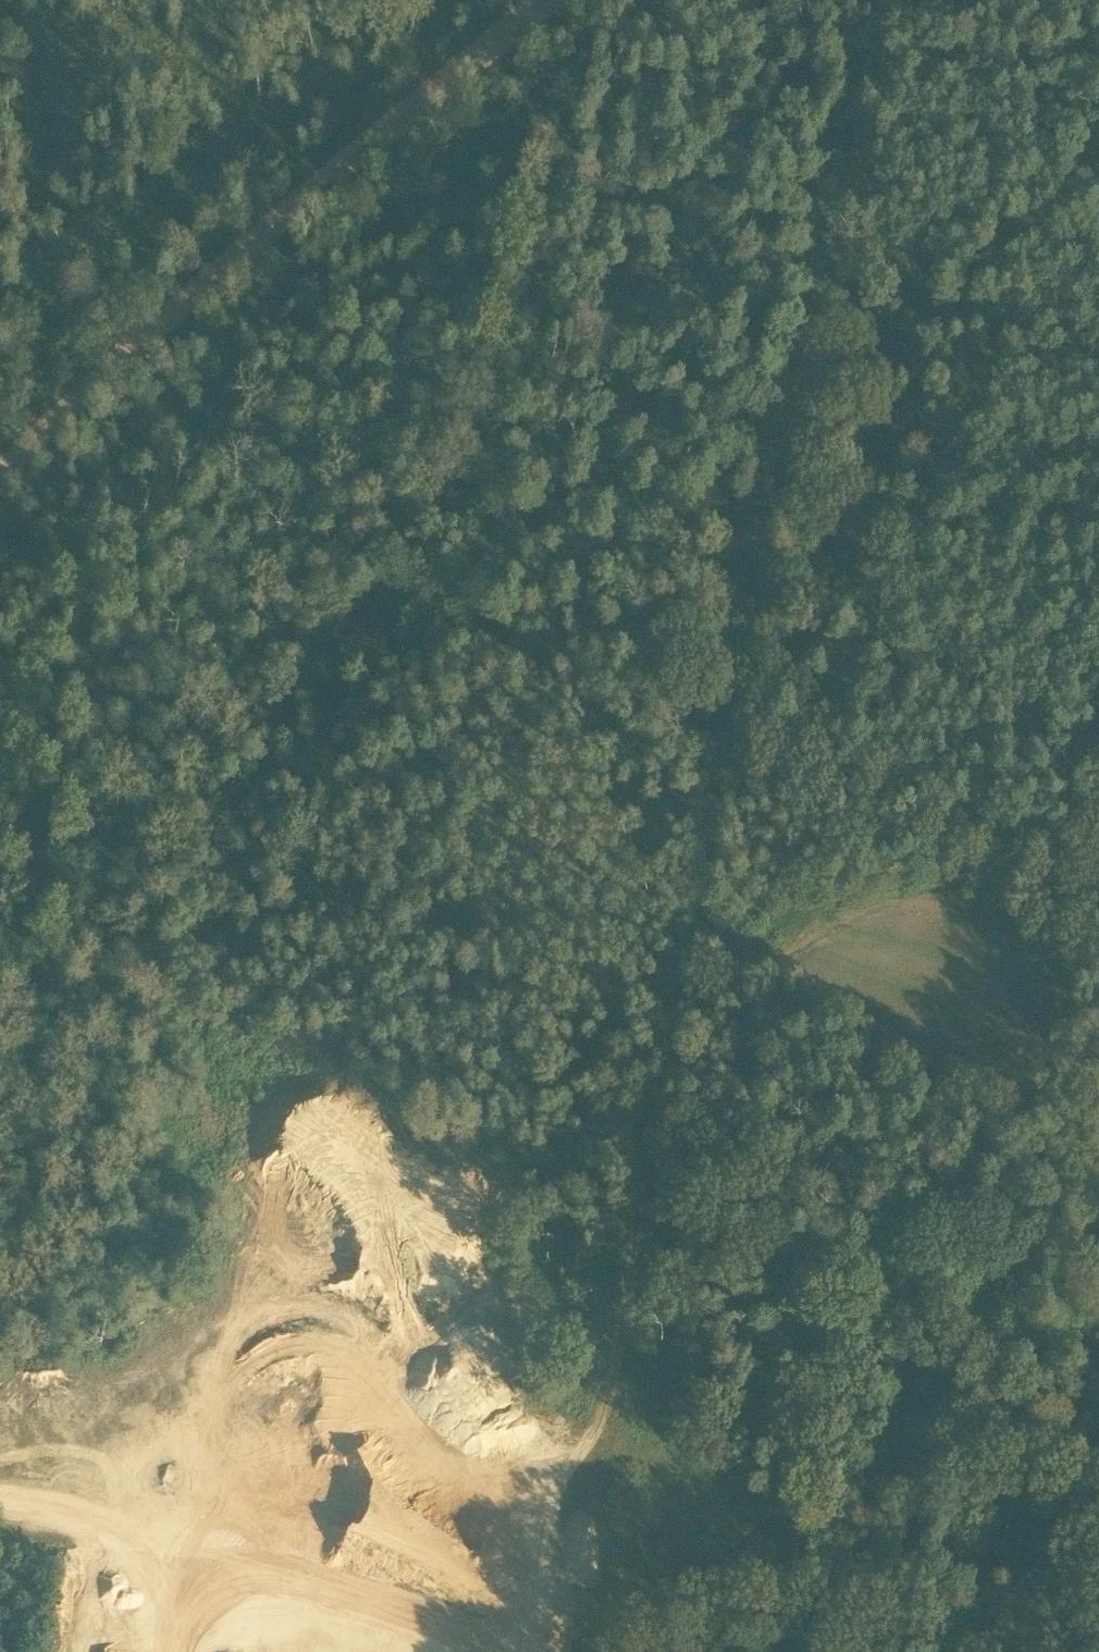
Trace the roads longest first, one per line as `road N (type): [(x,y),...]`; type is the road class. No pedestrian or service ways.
road 1 (track): [(557,0),(330,177),(0,478)]

